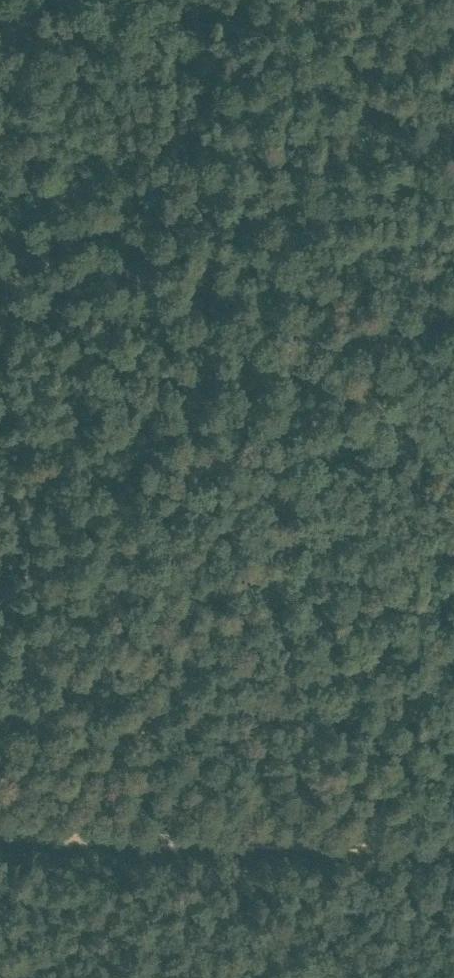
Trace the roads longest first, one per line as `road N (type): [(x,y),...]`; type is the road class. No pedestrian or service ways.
road 1 (track): [(0,829),(453,843)]

